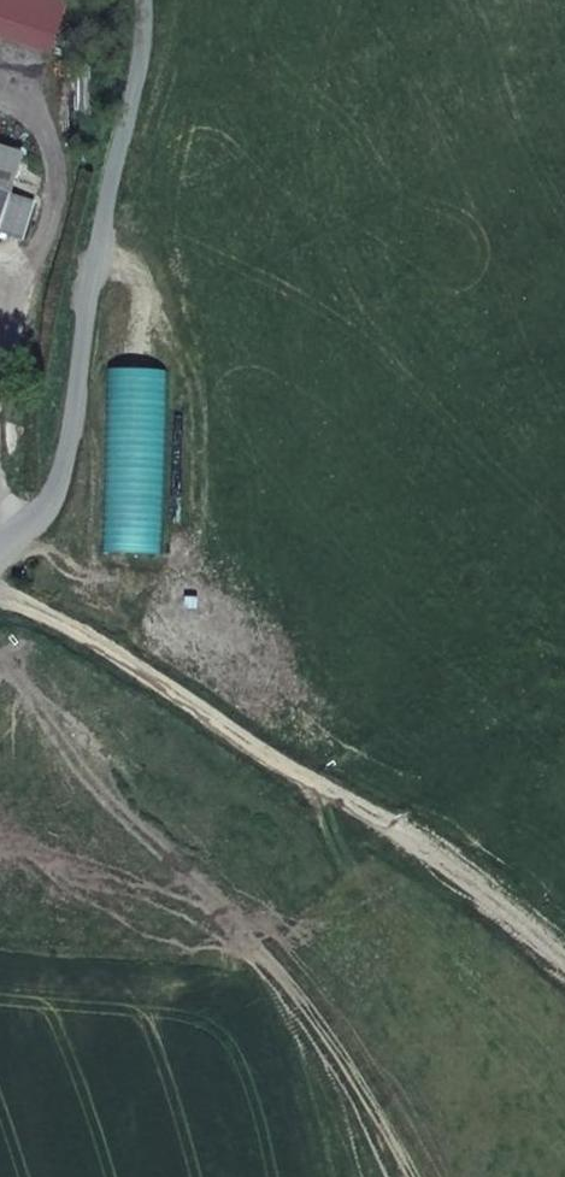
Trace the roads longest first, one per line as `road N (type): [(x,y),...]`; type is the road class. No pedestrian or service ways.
road 1 (track): [(0,588),(527,909),(564,946)]
road 2 (track): [(0,662),(321,1019),(392,1123),(417,1176)]
road 3 (unclassified): [(151,0),(143,88),(95,279),(74,452),(61,496),(0,560)]

